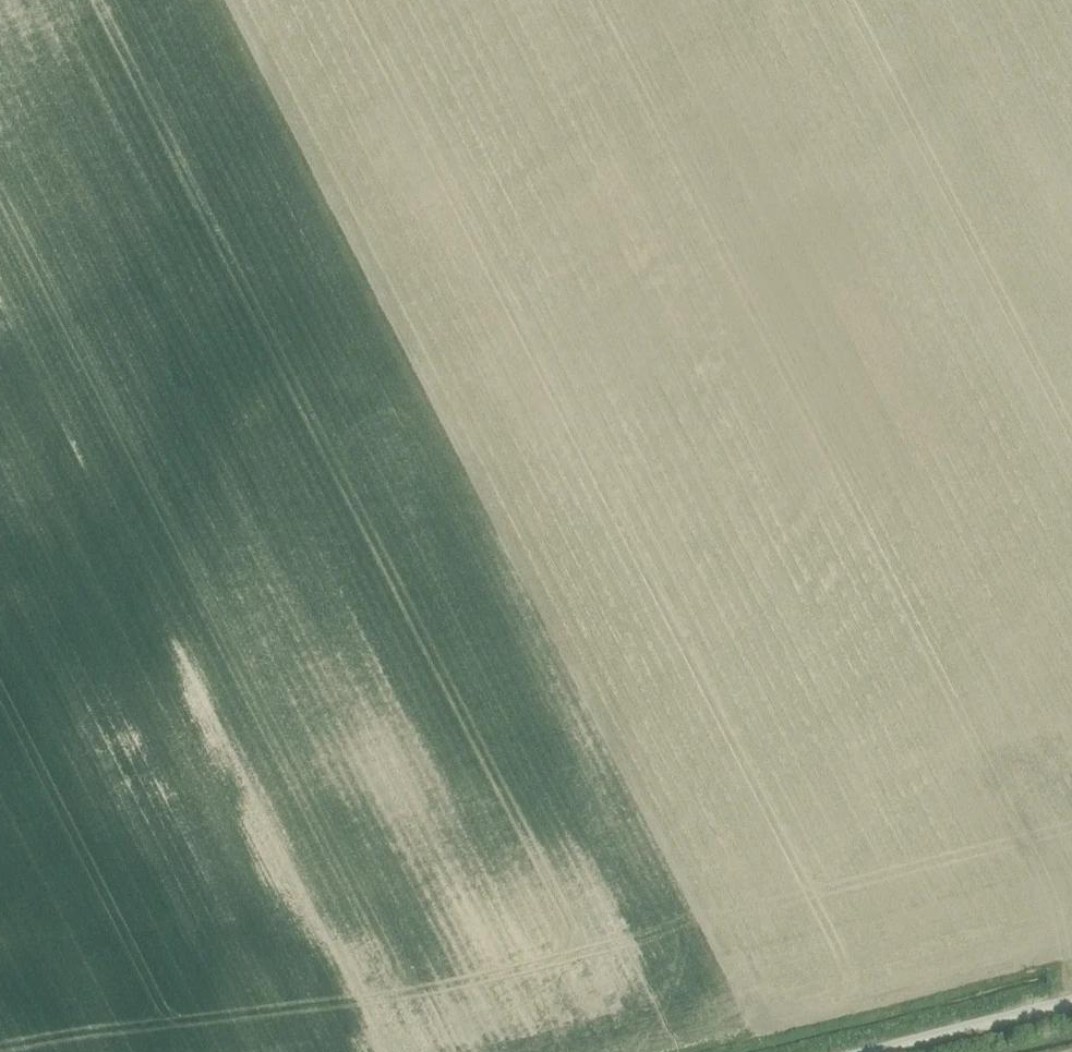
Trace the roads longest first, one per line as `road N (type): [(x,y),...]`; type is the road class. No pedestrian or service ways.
road 1 (unclassified): [(853,1051),(1071,996)]

